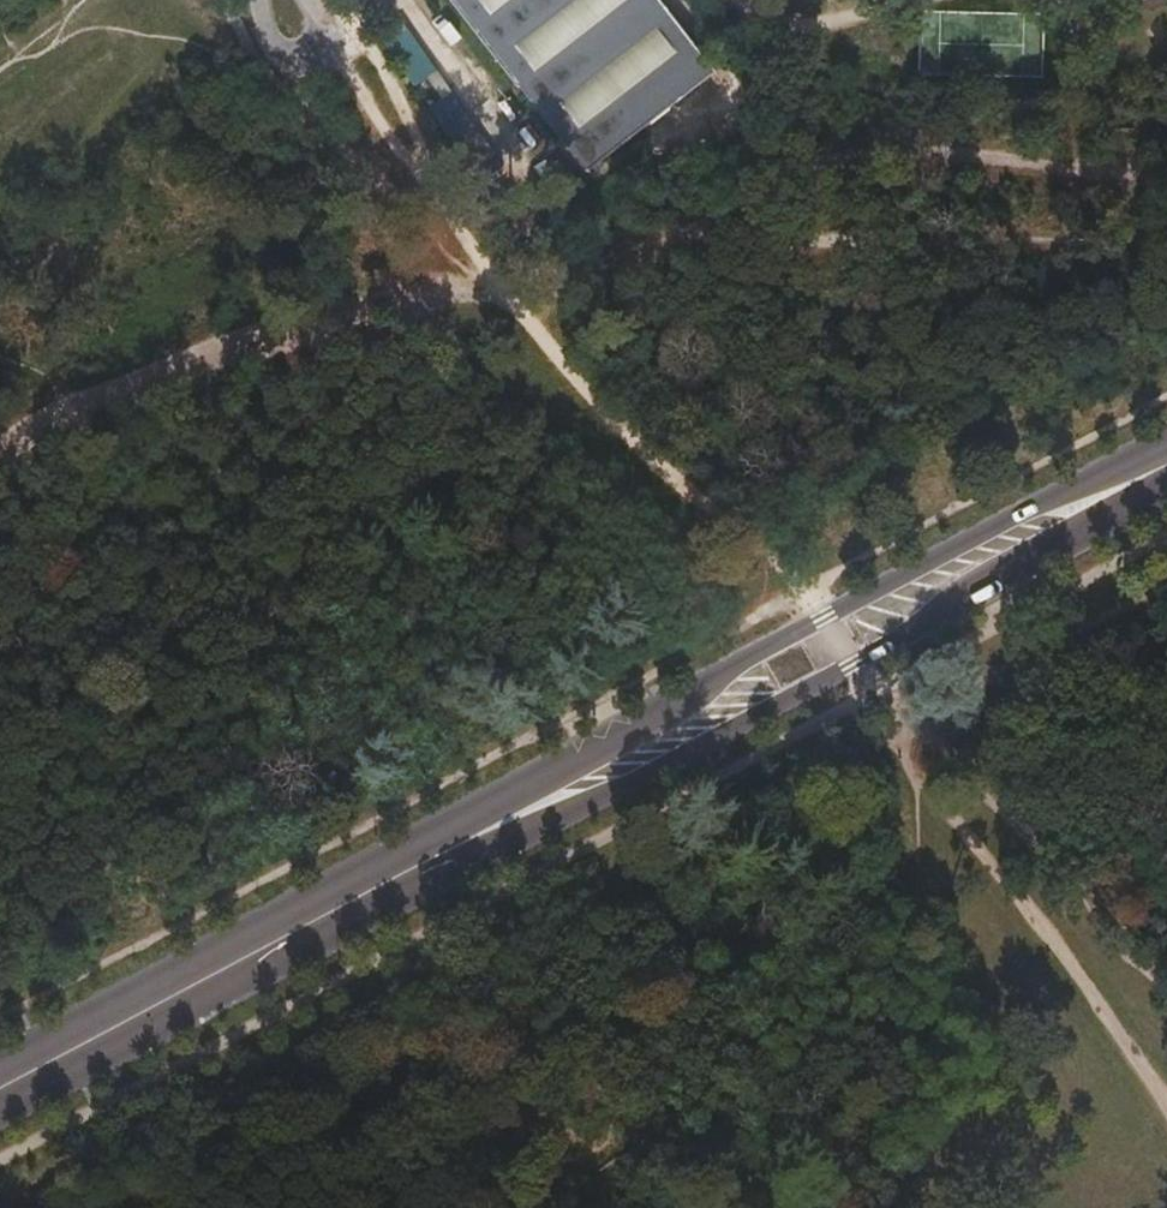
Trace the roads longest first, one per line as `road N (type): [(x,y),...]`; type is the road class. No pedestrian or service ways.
road 1 (primary): [(1166,460),(816,624),(476,837)]
road 2 (primary): [(476,837),(851,665),(1166,469)]
road 3 (primary): [(476,837),(0,1093)]
road 4 (unclassified): [(262,0),(273,46),(297,65),(327,53),(325,17)]

